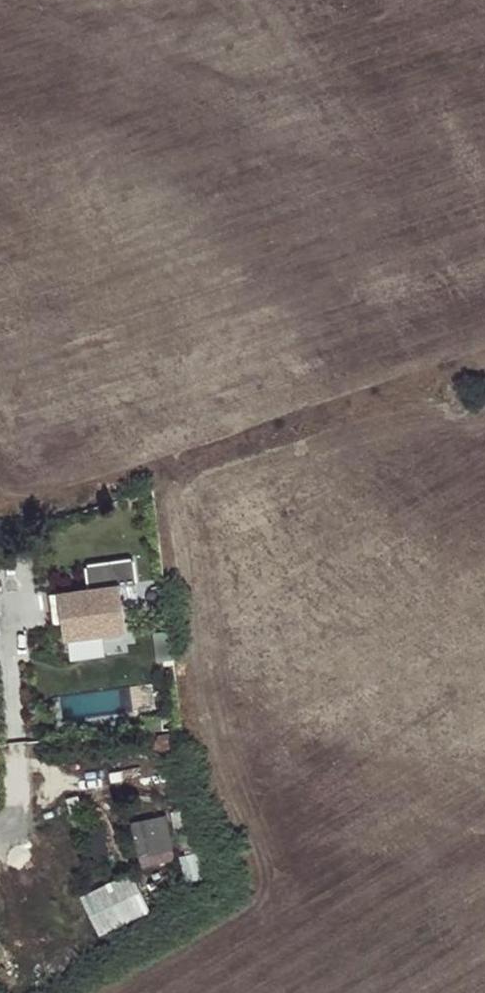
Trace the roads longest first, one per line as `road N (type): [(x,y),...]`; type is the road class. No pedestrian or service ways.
road 1 (residential): [(0,825),(19,815),(7,666)]

